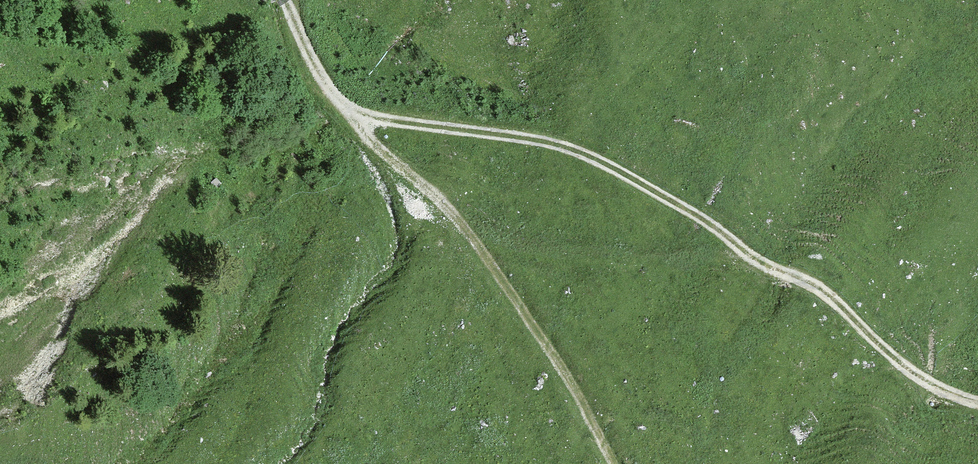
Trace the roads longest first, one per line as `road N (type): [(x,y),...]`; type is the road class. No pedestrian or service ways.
road 1 (track): [(283,0),(322,90),(355,113),(579,151),(696,216),(755,262),(816,285),(927,381),(977,400)]
road 2 (track): [(609,463),(543,337),(355,113)]

